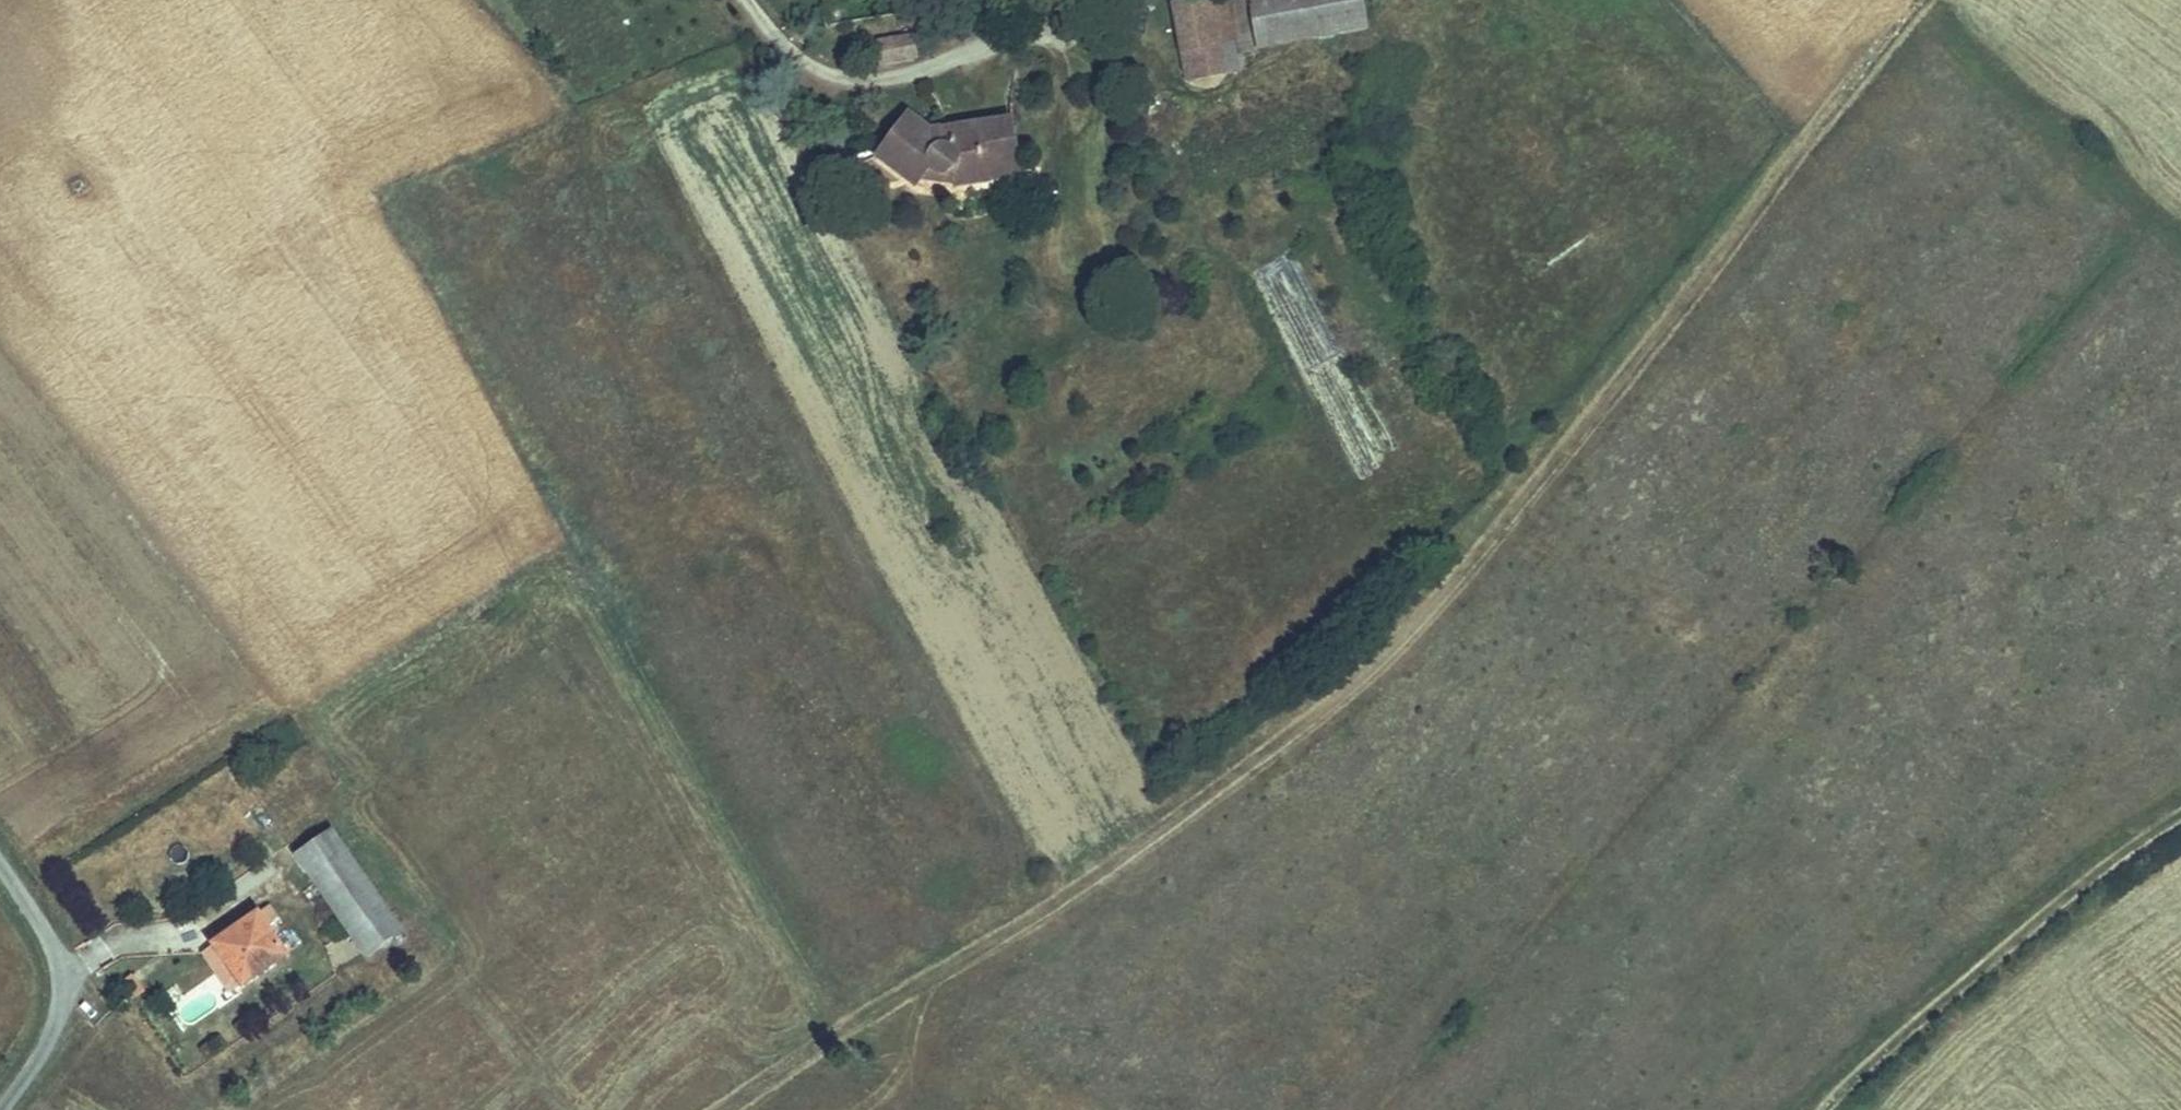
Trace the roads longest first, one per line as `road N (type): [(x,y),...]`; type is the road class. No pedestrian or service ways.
road 1 (track): [(1912,0),(1560,435),(1326,686),(1138,835),(734,1109)]
road 2 (track): [(1829,1109),(1886,1050),(2140,842),(2180,818)]
road 3 (unclassified): [(0,864),(35,914),(58,964),(63,1000),(48,1042),(0,1109)]

